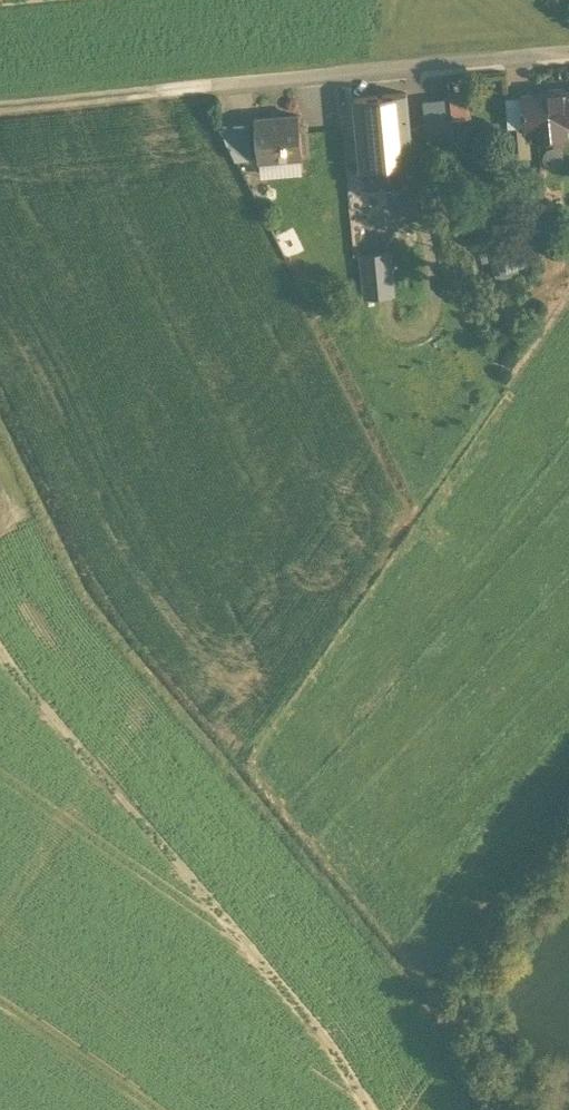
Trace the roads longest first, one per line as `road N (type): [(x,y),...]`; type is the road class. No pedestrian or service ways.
road 1 (unclassified): [(568,54),(0,109)]

